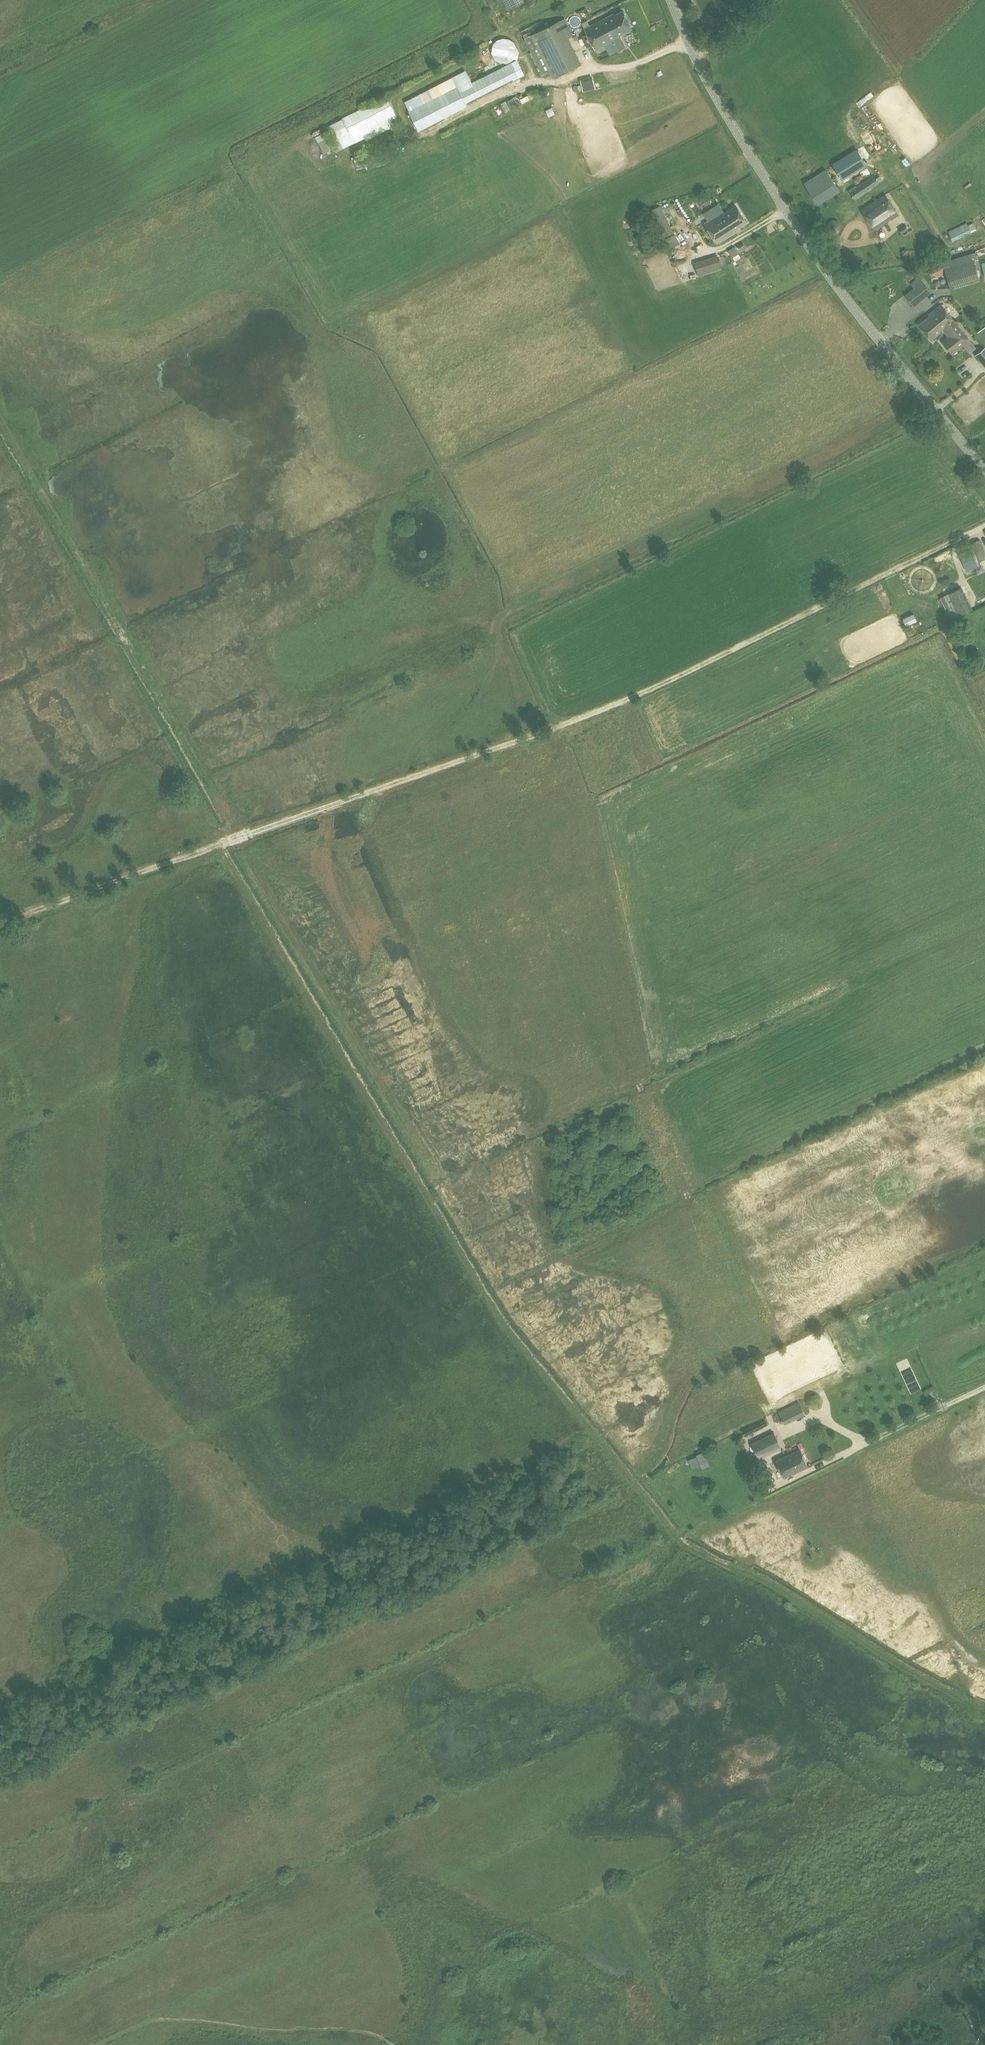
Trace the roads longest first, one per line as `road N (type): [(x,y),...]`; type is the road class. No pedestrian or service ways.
road 1 (track): [(984,526),(566,723),(0,922)]
road 2 (track): [(915,384),(892,416),(518,600),(495,635),(525,708),(523,740)]
road 3 (tertiary): [(984,471),(816,256),(712,88),(671,0)]
road 4 (track): [(984,1717),(763,1579),(679,1539),(630,1479)]

